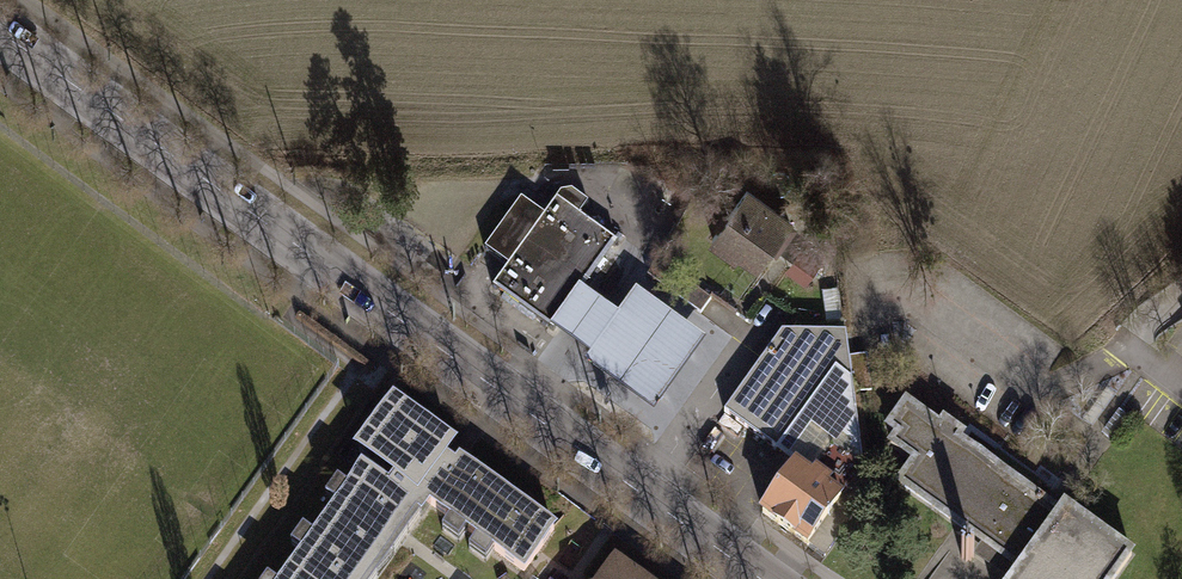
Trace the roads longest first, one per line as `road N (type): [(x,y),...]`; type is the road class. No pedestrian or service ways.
road 1 (primary): [(0,36),(756,578)]

